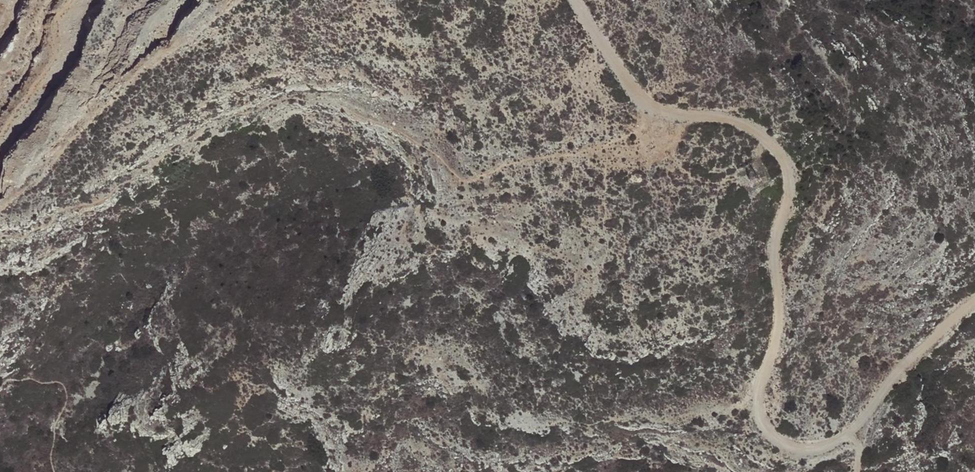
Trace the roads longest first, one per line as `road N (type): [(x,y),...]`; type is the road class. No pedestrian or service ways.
road 1 (track): [(974,303),(933,334),(858,425),(821,445),(784,445),(755,411),(778,328),(774,239),(786,198),(778,147),(724,116),(653,107),(576,0)]

